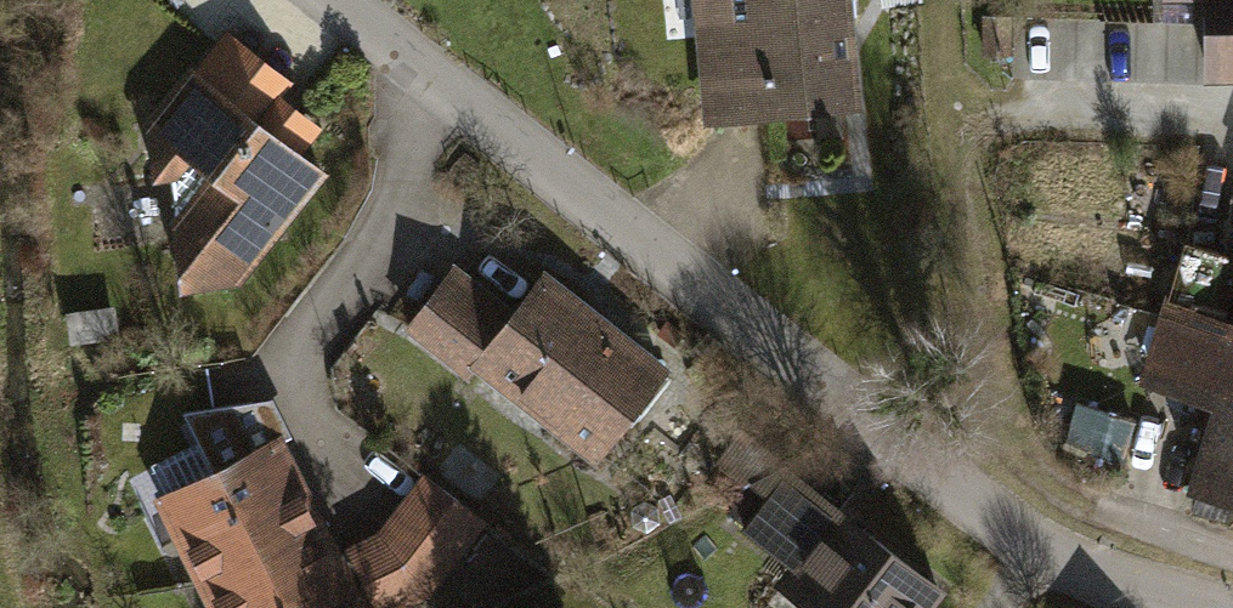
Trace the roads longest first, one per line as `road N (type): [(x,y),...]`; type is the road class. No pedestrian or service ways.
road 1 (residential): [(334,0),(1042,548),(1216,607)]

